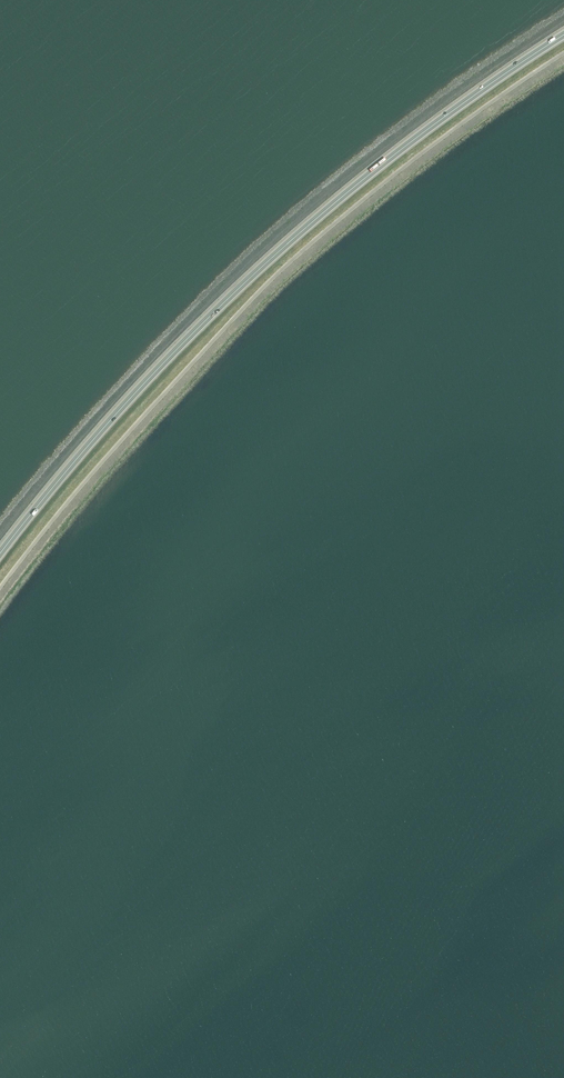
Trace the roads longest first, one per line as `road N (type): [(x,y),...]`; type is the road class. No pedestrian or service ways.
road 1 (trunk): [(0,554),(136,392),(255,273),(429,128),(563,35)]

